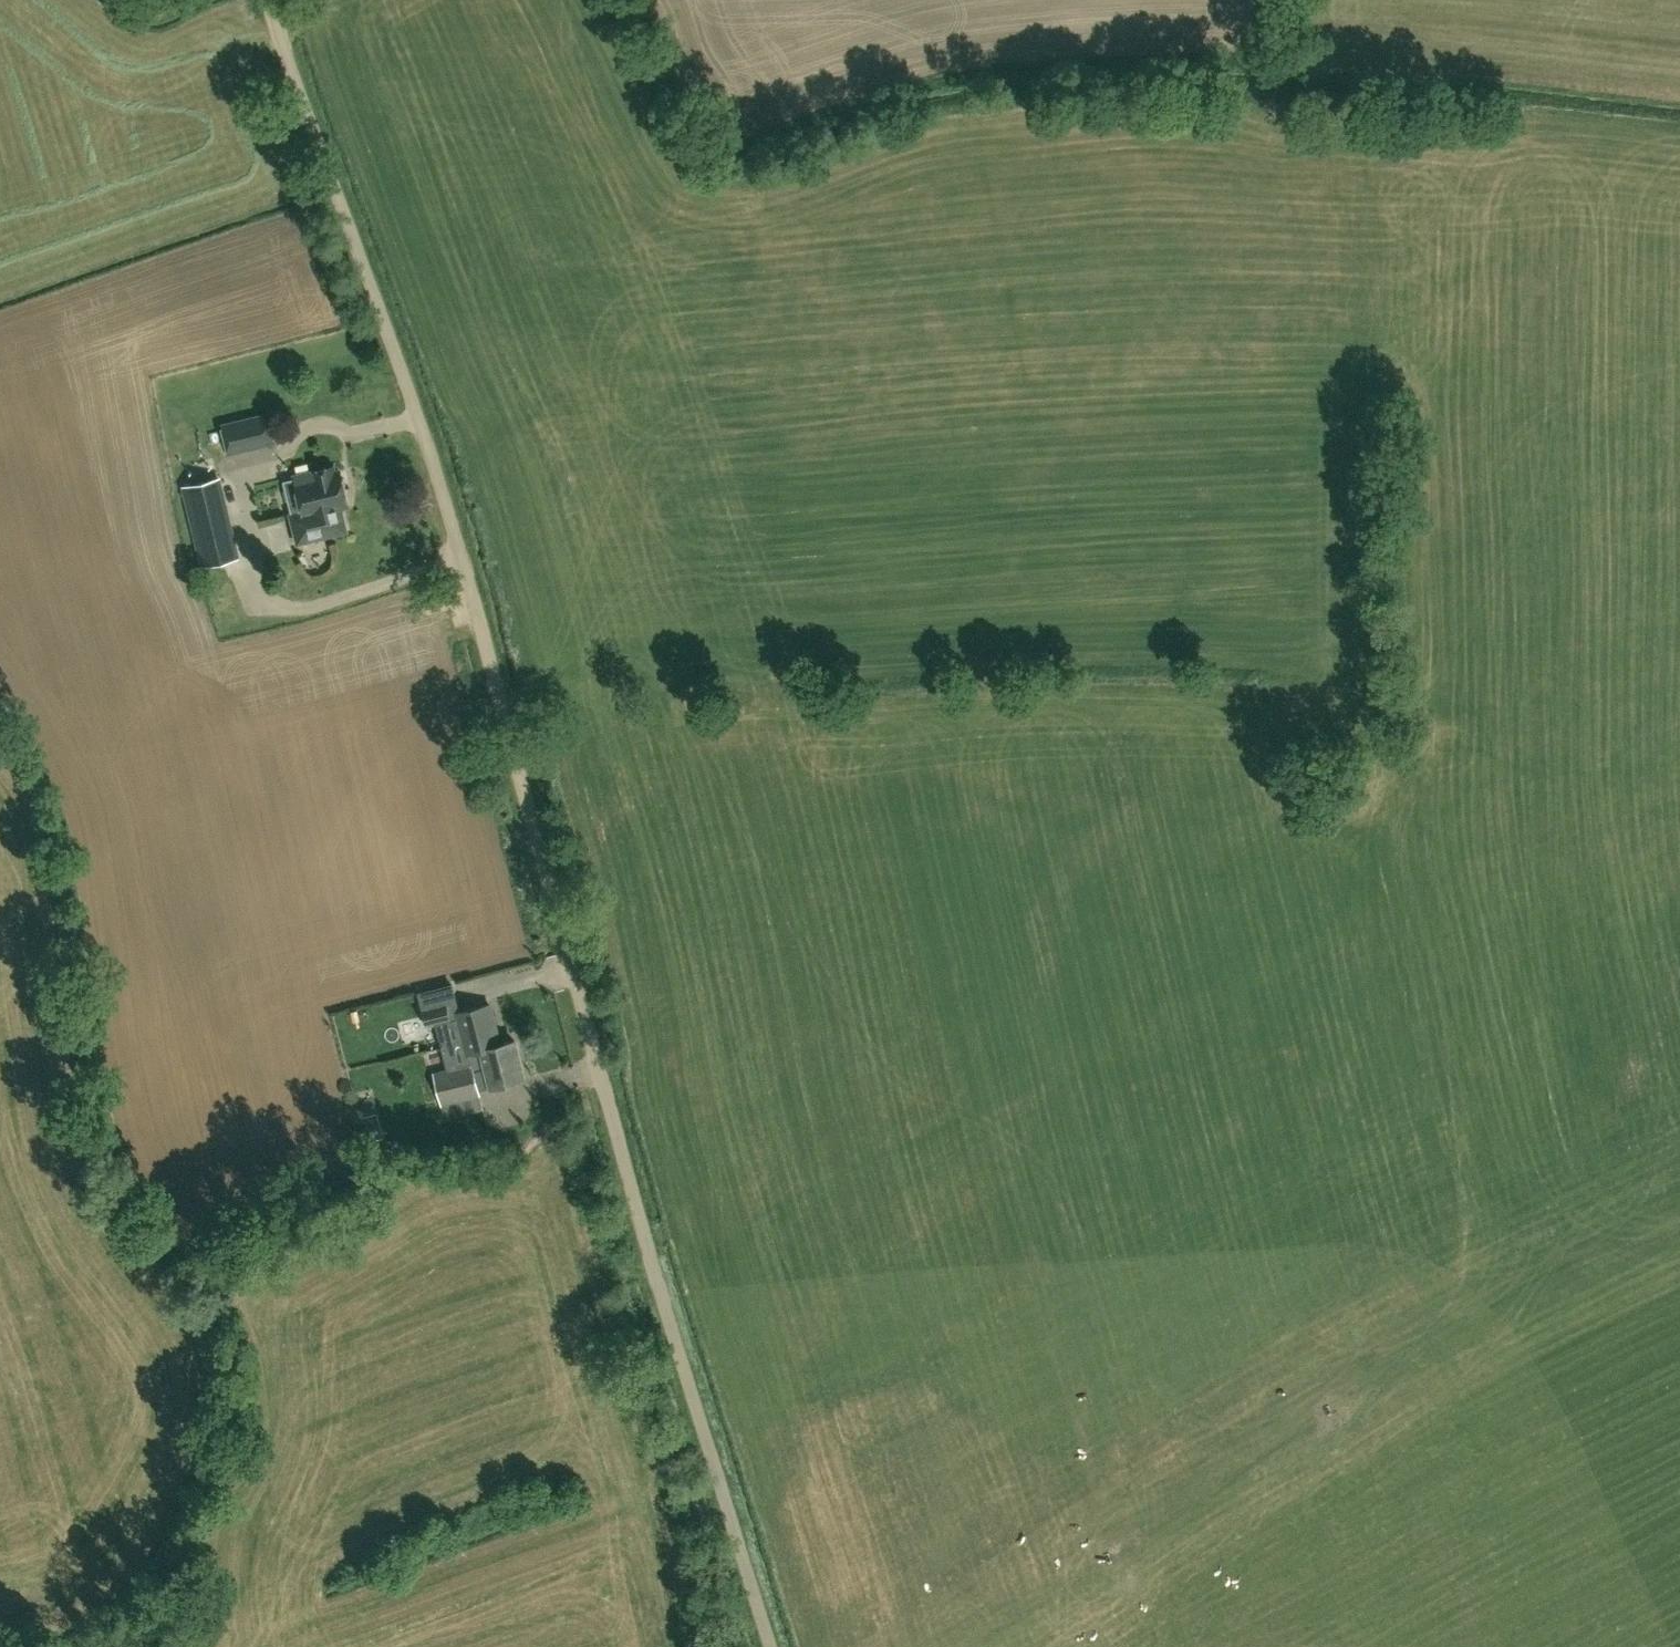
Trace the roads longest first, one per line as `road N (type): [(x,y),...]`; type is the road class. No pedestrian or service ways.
road 1 (unclassified): [(773,1646),(435,427),(272,0)]

